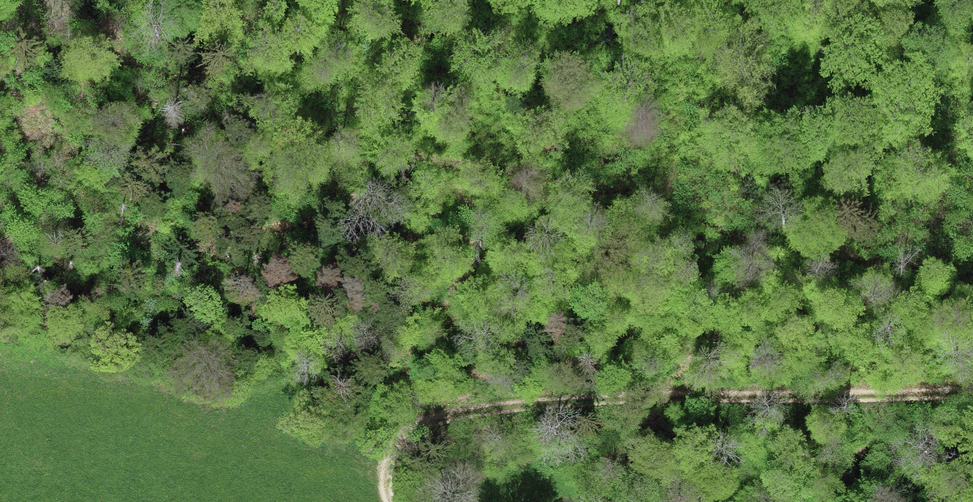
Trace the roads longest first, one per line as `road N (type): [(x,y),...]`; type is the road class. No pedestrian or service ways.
road 1 (track): [(972,269),(753,234),(555,176),(364,0)]
road 2 (track): [(972,397),(603,400),(465,411),(422,422),(399,442),(390,501)]
road 3 (track): [(555,176),(255,115),(149,69),(55,51),(0,50)]

